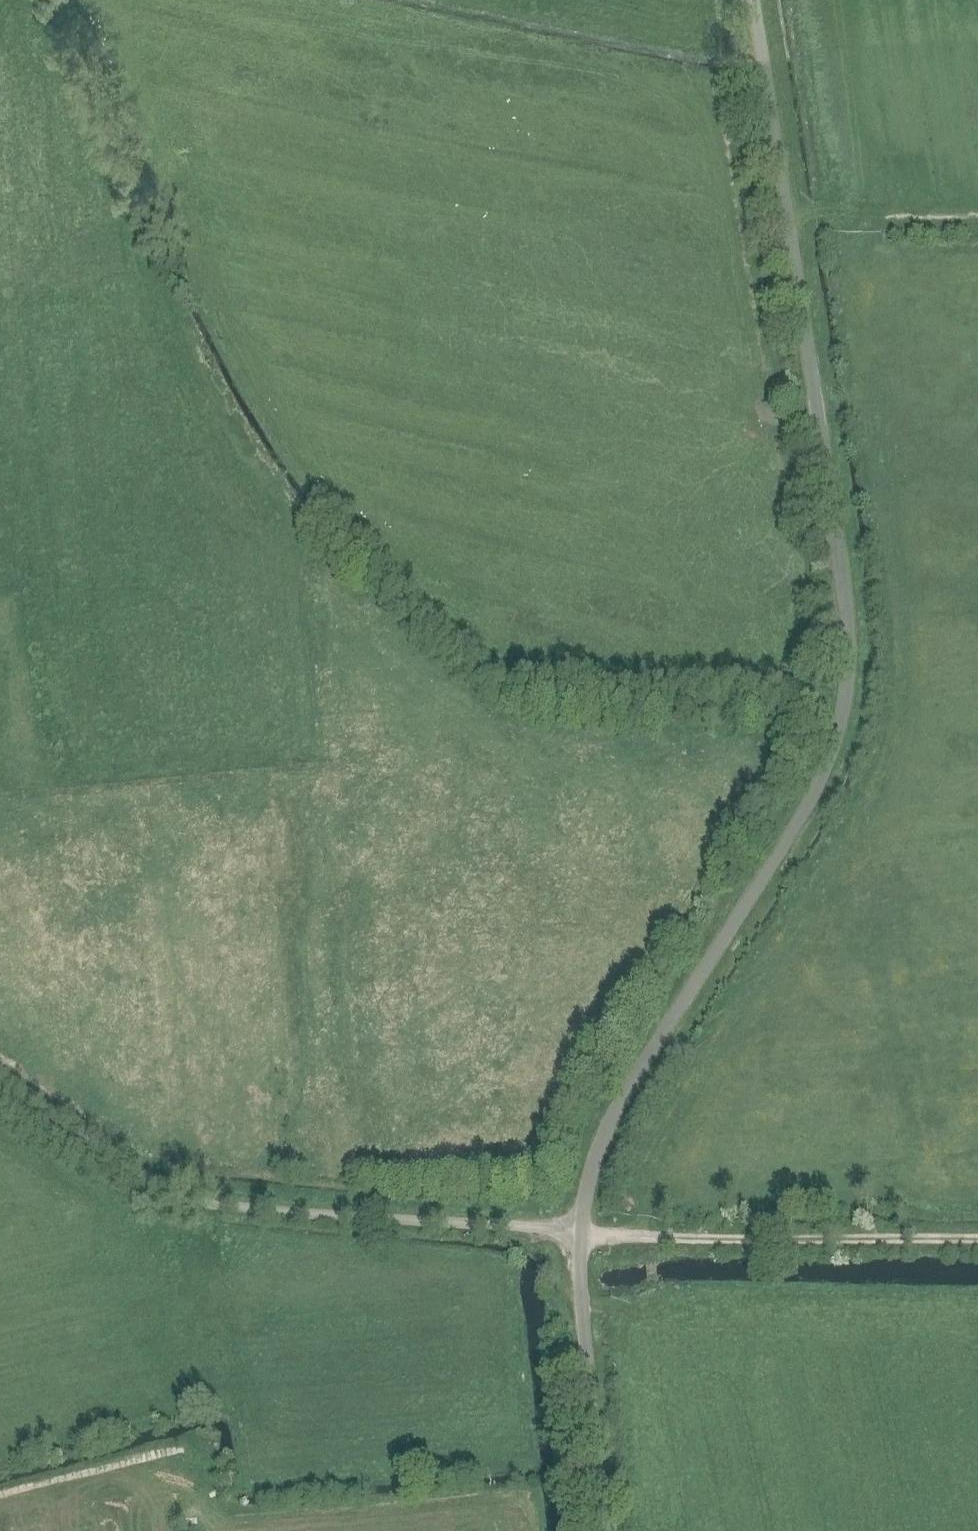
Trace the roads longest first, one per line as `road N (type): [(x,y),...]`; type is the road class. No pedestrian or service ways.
road 1 (unclassified): [(578,1232),(617,1109),(819,782),(845,675),(847,622),(754,0)]
road 2 (unclassified): [(0,1074),(153,1181),(202,1203),(578,1232)]
road 3 (track): [(578,1232),(977,1242)]
road 4 (unclassified): [(603,1530),(578,1232)]

